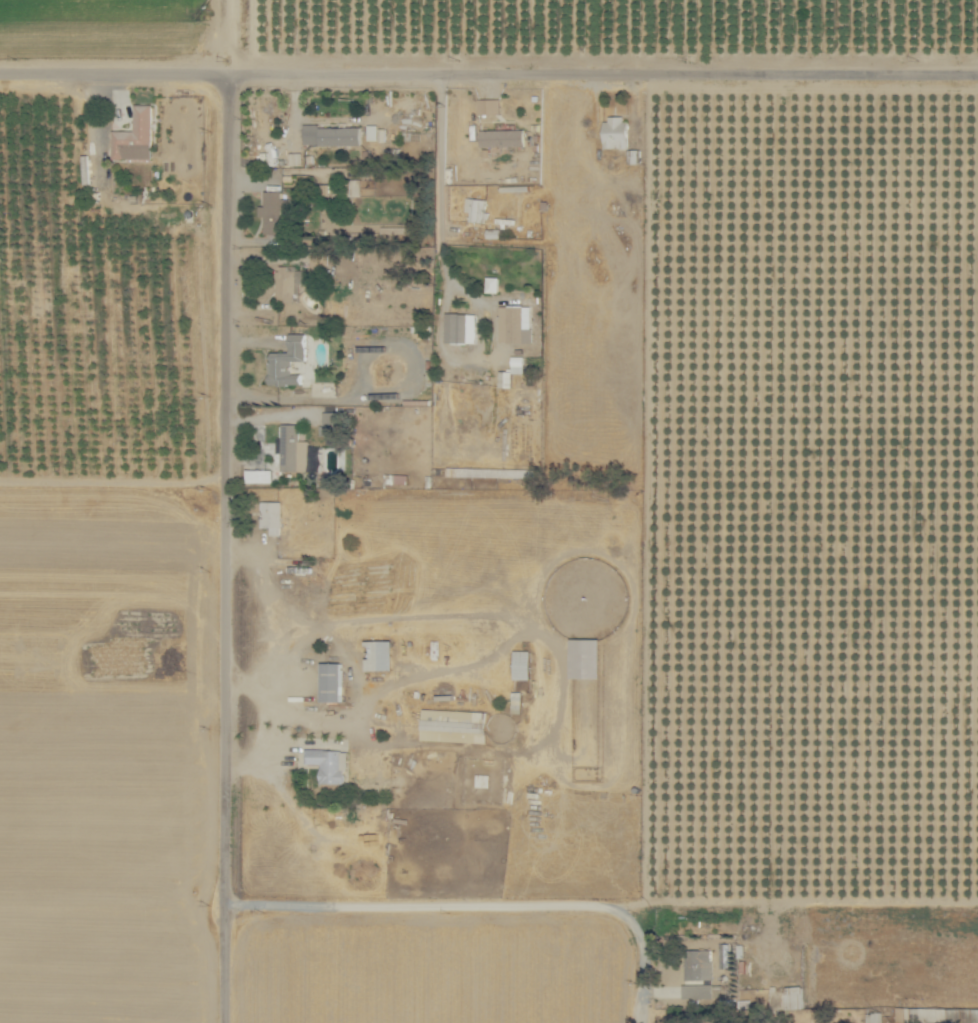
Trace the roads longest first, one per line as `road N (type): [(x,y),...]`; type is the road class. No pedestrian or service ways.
road 1 (residential): [(977,64),(0,65)]
road 2 (residential): [(228,1022),(244,66)]

